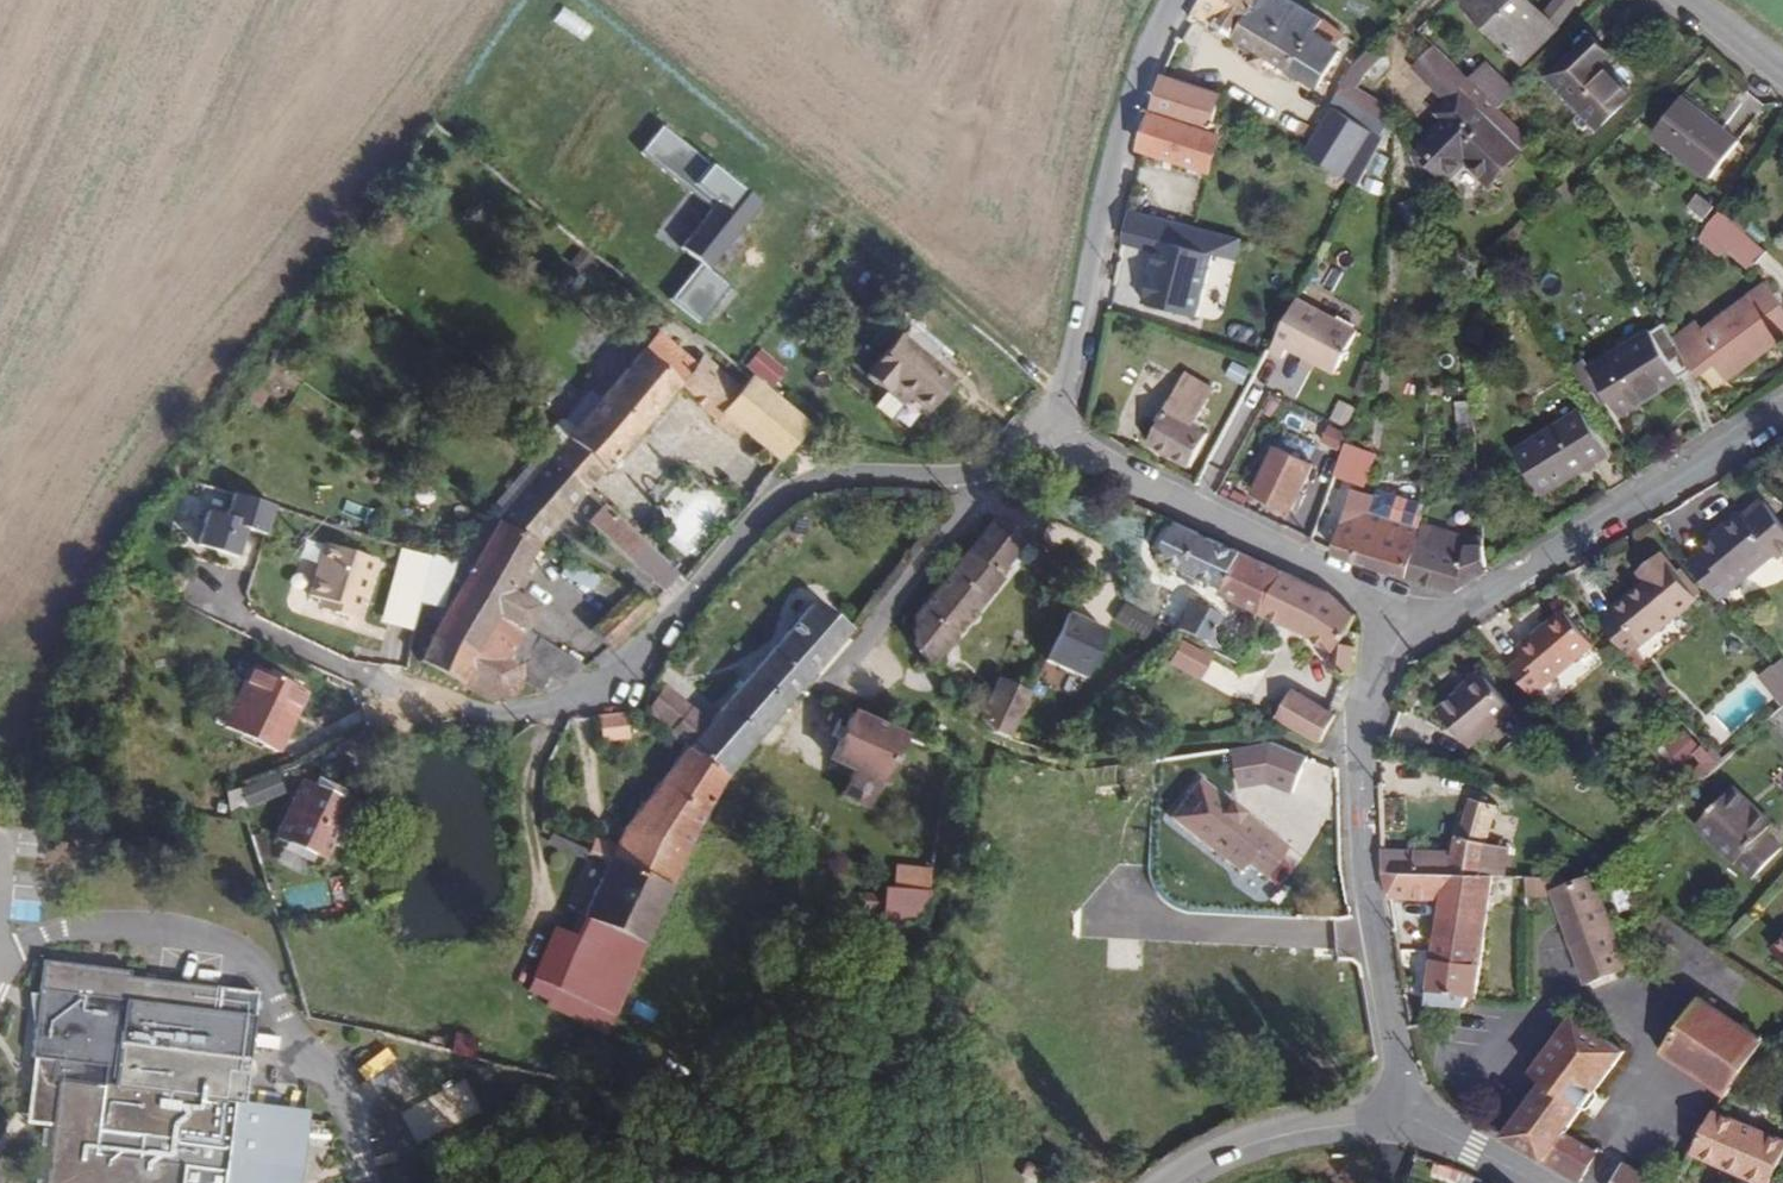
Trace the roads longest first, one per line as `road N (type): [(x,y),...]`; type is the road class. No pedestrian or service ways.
road 1 (residential): [(969,473),(843,474),(778,498),(643,653),(580,699),(504,714),(392,693)]
road 2 (residential): [(1405,1114),(1359,816),(1365,700),(1400,631)]
road 3 (residential): [(1173,0),(1120,125),(1067,377),(1044,428)]
road 4 (residential): [(1400,631),(1475,604),(1782,414)]
road 5 (residential): [(1044,428),(1105,468),(1339,580),(1400,631)]
road 6 (residential): [(814,701),(965,511),(969,473)]
road 7 (secondary): [(1184,1182),(1256,1142),(1405,1114)]
road 8 (secondary): [(1405,1114),(1535,1182)]
road 9 (tertiary): [(1683,0),(1782,74)]

